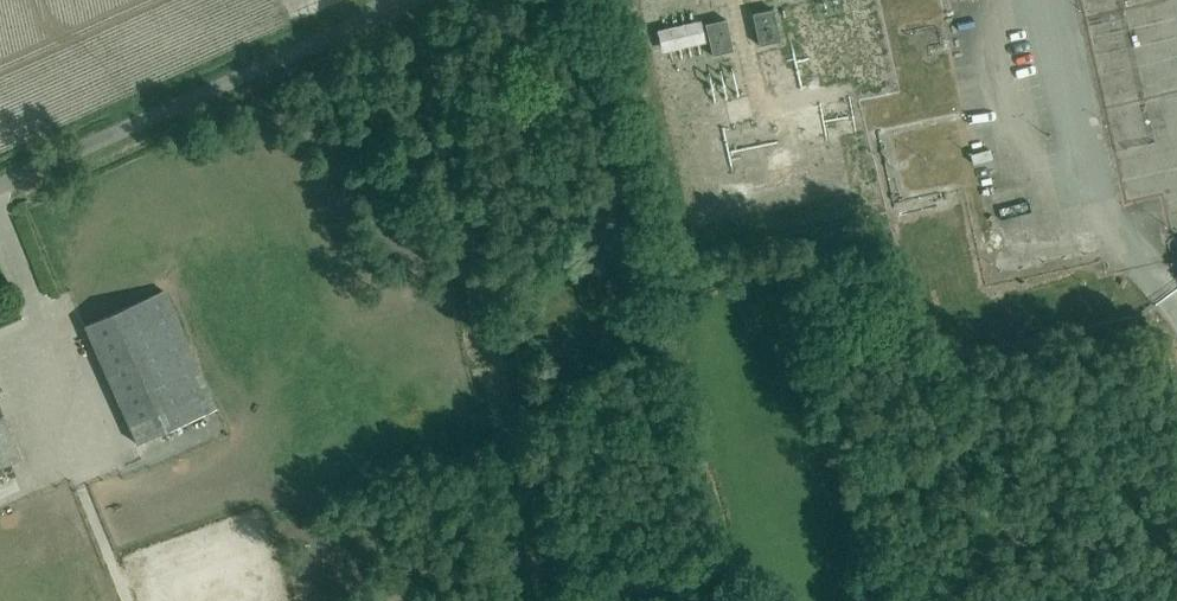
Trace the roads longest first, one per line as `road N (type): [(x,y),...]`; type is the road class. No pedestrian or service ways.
road 1 (track): [(405,5),(551,600)]
road 2 (unclassified): [(0,188),(416,0)]

